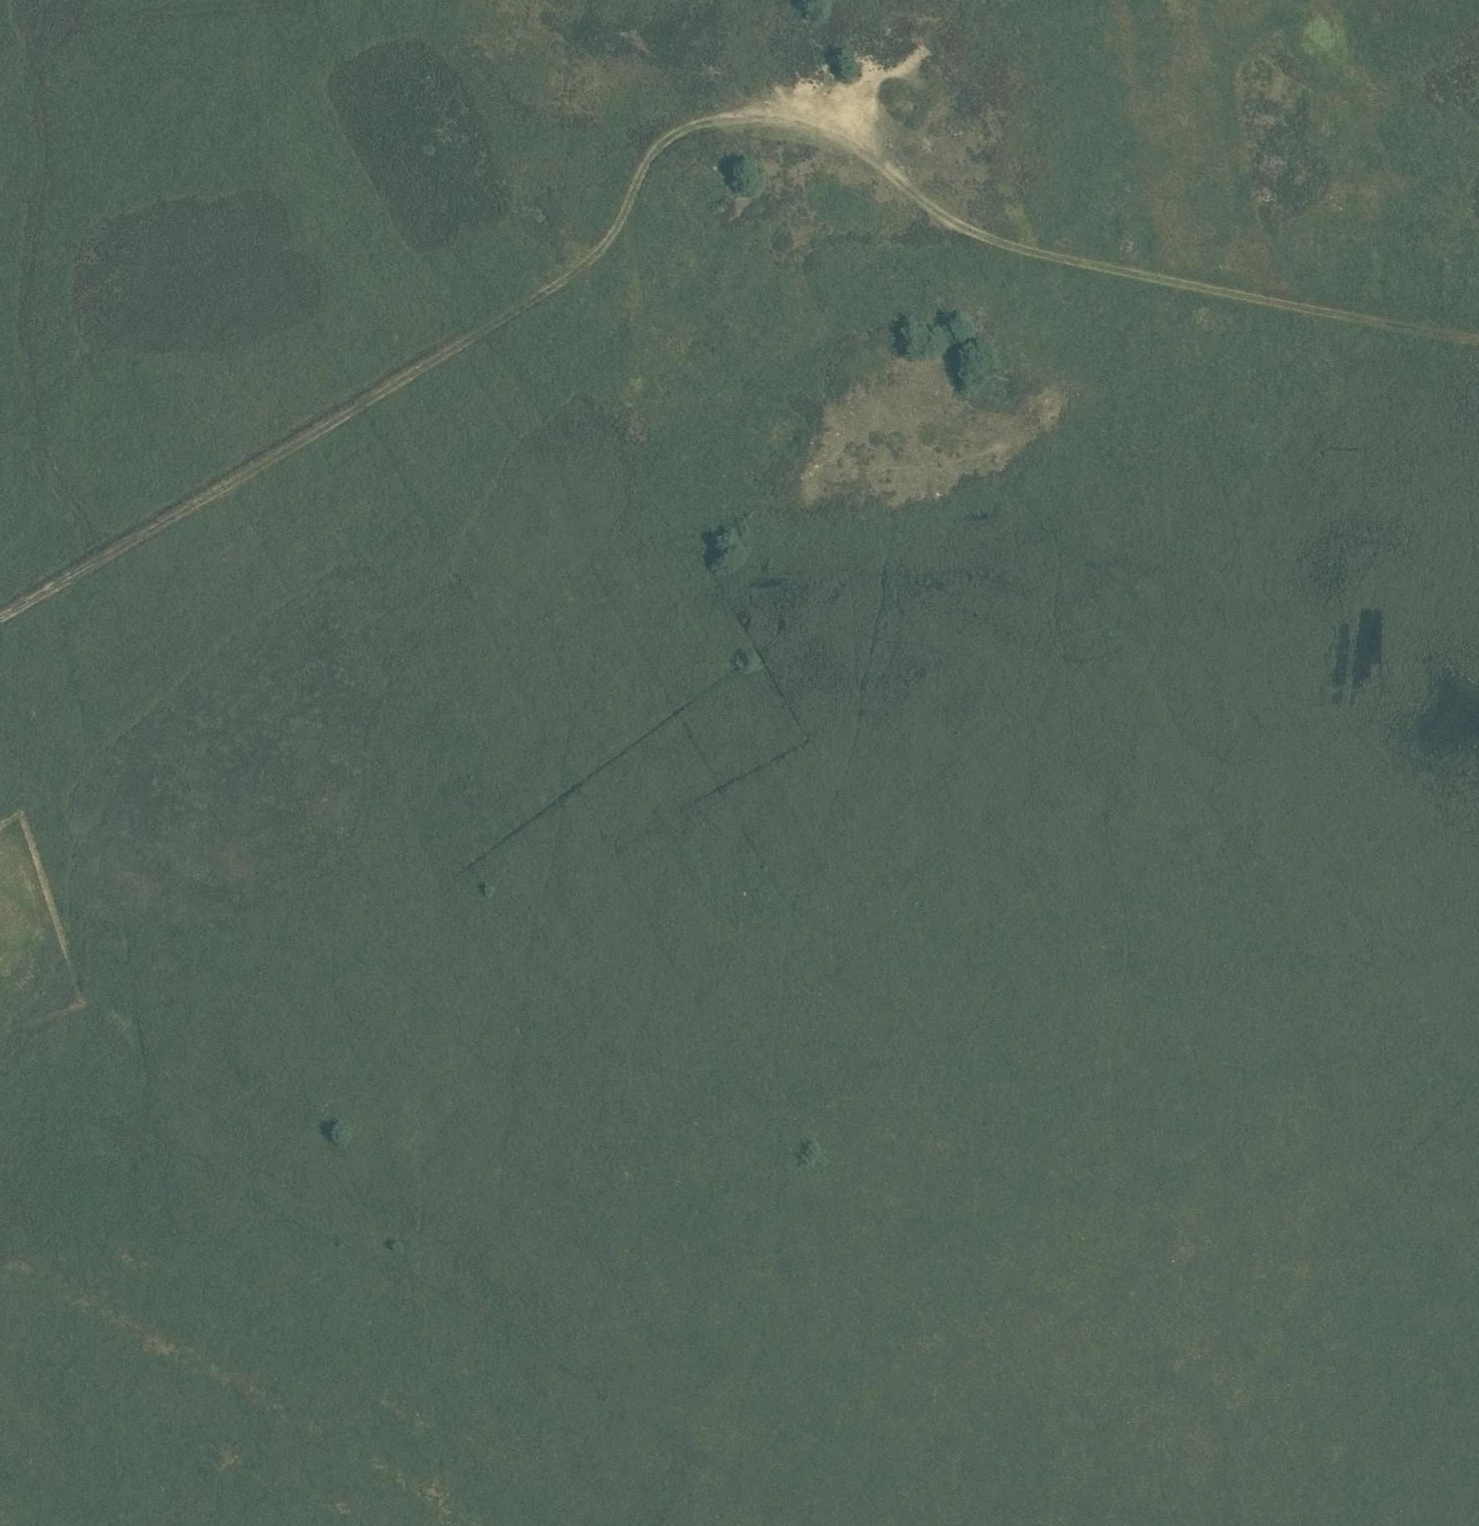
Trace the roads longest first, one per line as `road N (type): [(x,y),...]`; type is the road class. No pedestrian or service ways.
road 1 (track): [(0,621),(552,292),(608,252),(651,163),(679,135),(714,126),(828,142),(983,237),(1166,280),(1478,332)]

